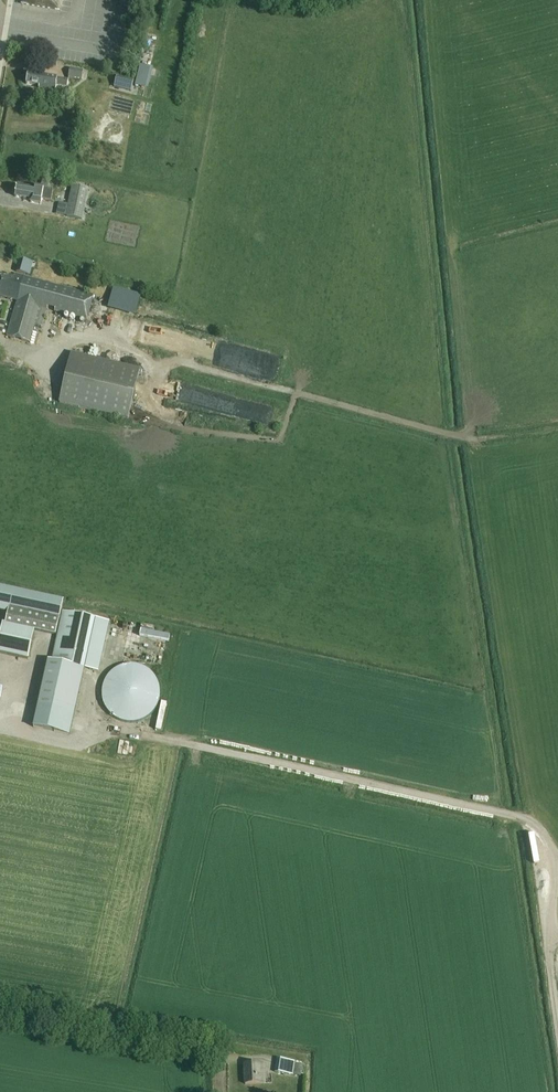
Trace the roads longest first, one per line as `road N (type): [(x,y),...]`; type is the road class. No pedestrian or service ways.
road 1 (track): [(146,735),(519,818),(557,856)]
road 2 (track): [(151,359),(454,437),(557,429)]
road 3 (track): [(0,1017),(222,1056)]
road 4 (track): [(553,849),(557,1016)]

